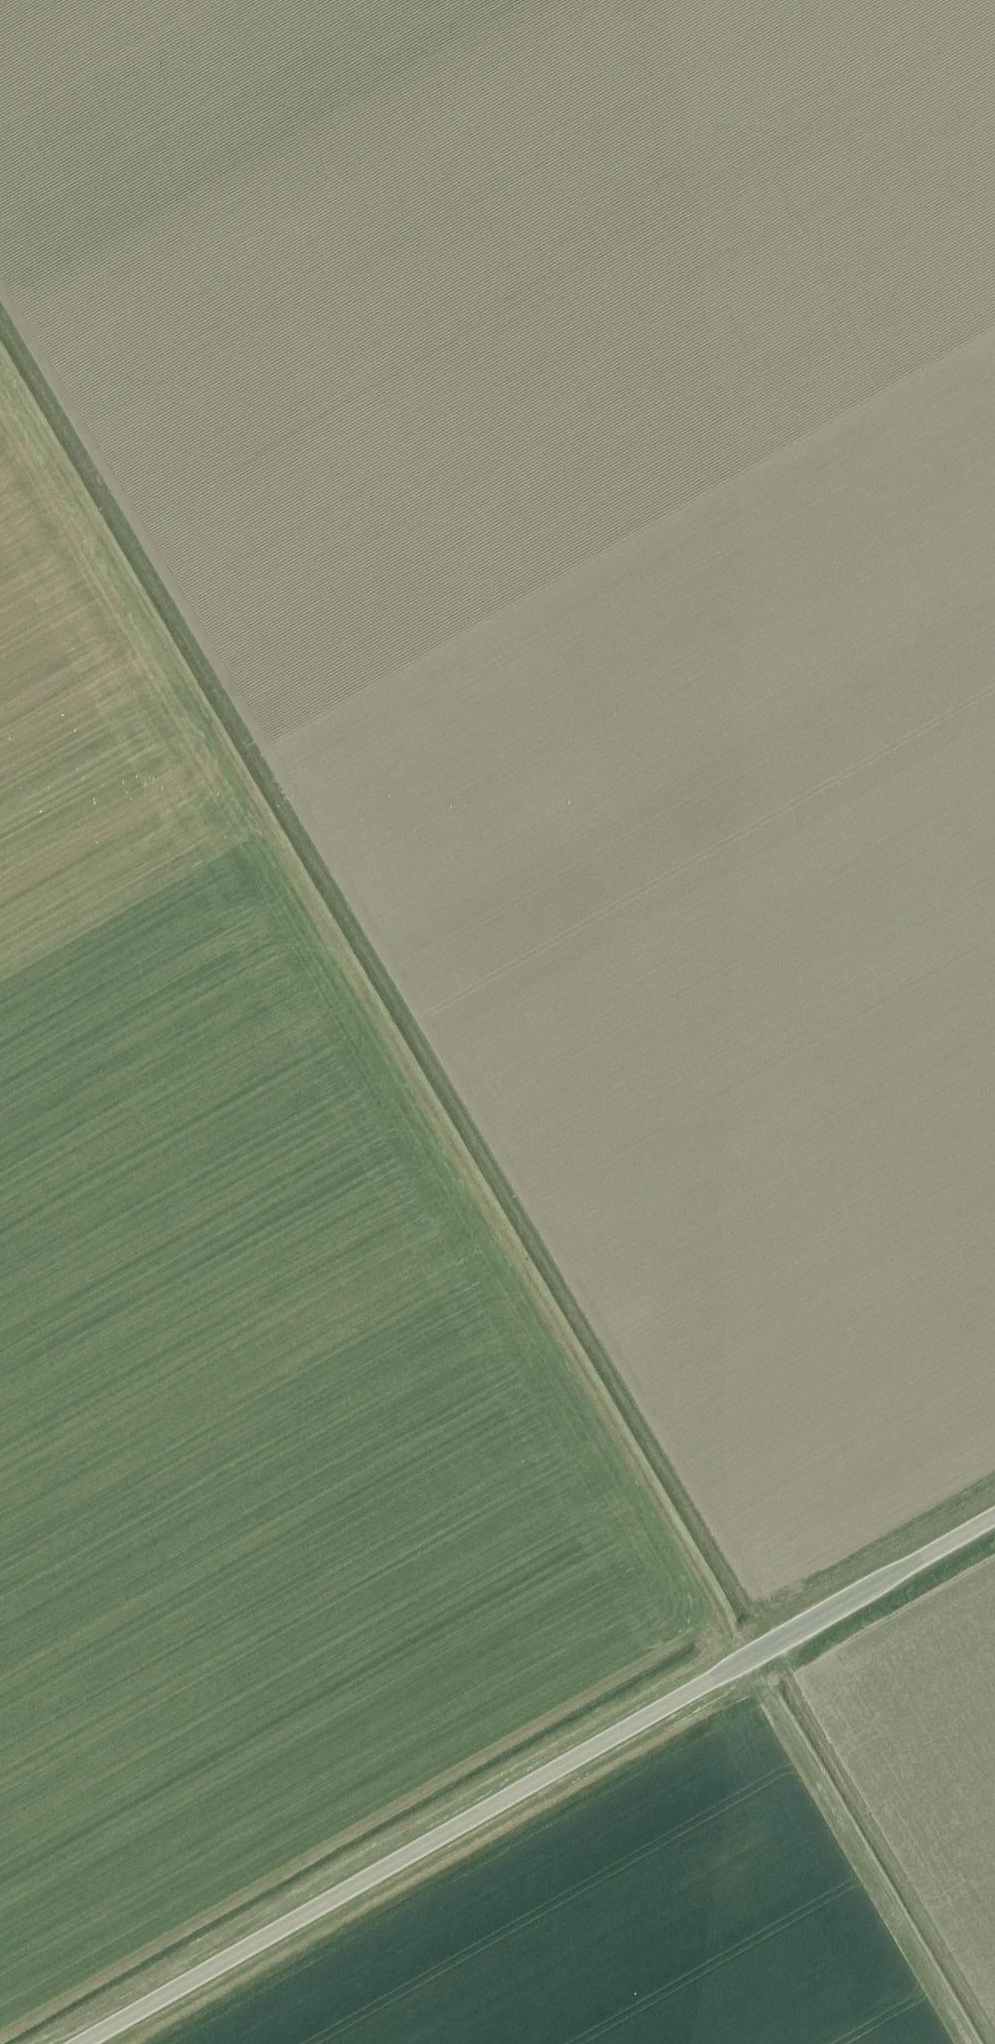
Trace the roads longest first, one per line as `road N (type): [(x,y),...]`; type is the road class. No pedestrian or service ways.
road 1 (unclassified): [(88,2043),(994,1520)]

